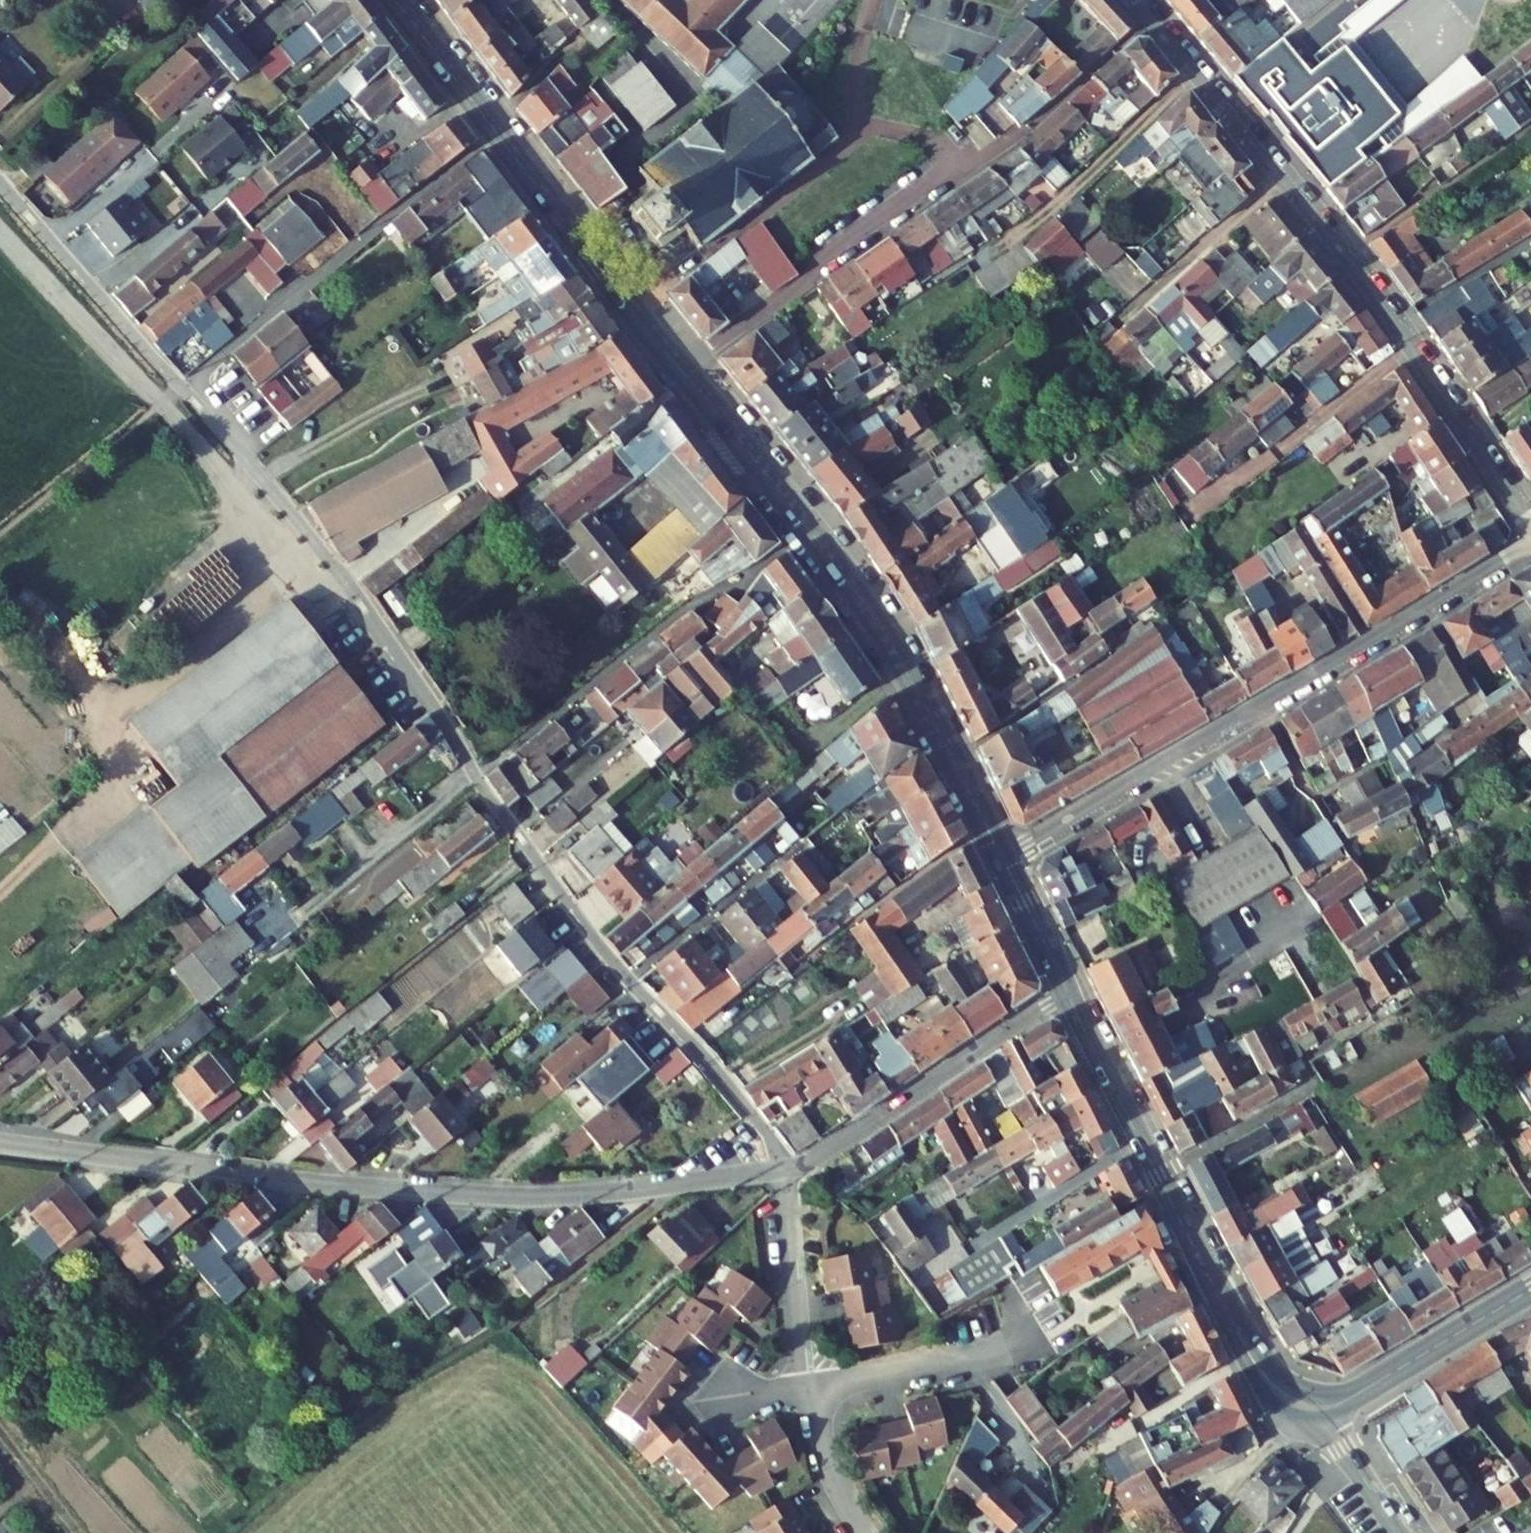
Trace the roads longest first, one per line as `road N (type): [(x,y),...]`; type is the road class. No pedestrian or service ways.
road 1 (residential): [(784,1169),(763,1127),(582,923),(319,546),(0,184)]
road 2 (residential): [(784,1169),(527,1196),(340,1185),(0,1143)]
road 3 (residential): [(1530,523),(1350,262),(1138,0)]
road 4 (residential): [(1530,548),(1005,862)]
road 5 (secondary): [(1005,862),(882,627),(685,372)]
road 6 (secondary): [(1316,1400),(1280,1386),(1256,1355),(1069,994)]
road 7 (secondary): [(685,372),(396,0)]
road 8 (residential): [(685,372),(952,168),(1023,132)]
road 9 (residential): [(1069,994),(817,1158),(784,1169)]
road 10 (secondary): [(1530,1292),(1361,1394),(1316,1400)]
road 11 (residential): [(1044,1339),(810,1386)]
road 12 (track): [(0,533),(181,386)]
road 13 (residential): [(784,1169),(810,1386)]
road 14 (residential): [(863,1532),(826,1458),(810,1386)]
road 15 (residential): [(1400,1532),(1316,1400)]
road 16 (secondary): [(1069,994),(1005,862)]

